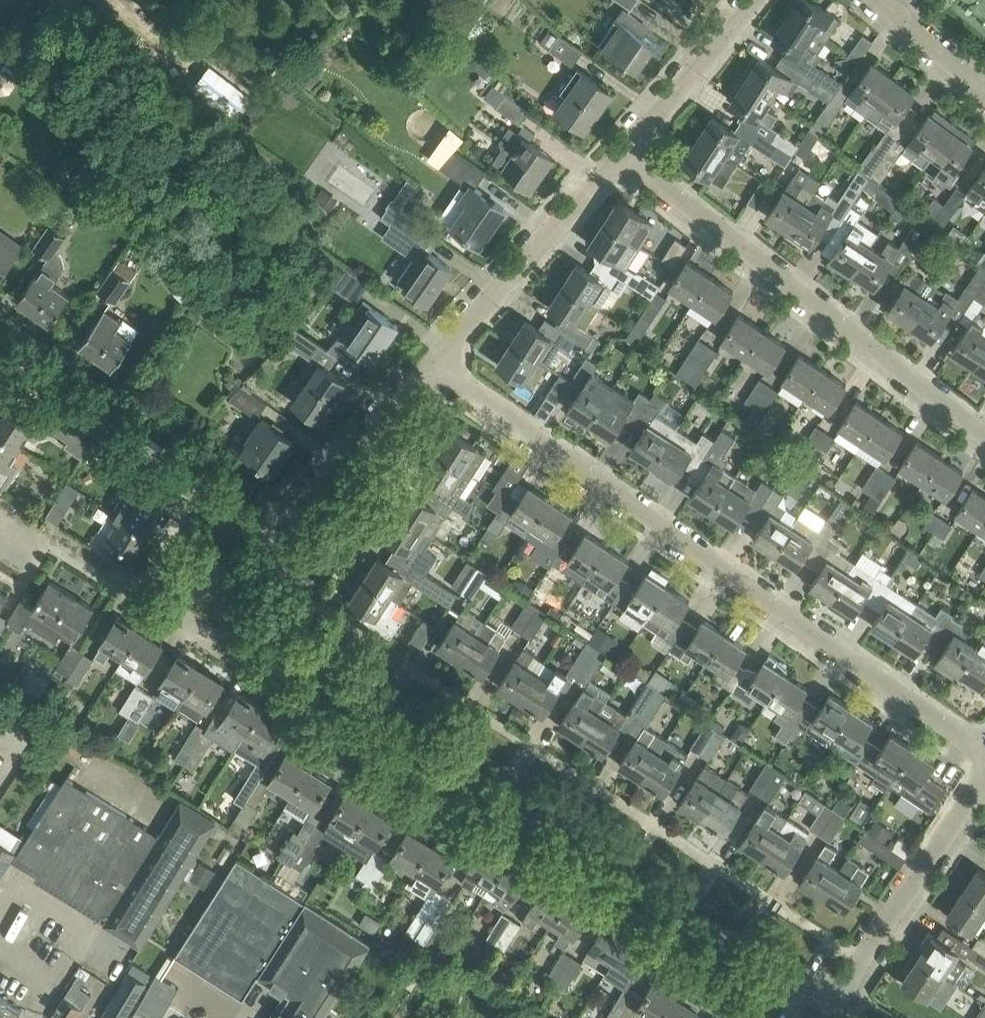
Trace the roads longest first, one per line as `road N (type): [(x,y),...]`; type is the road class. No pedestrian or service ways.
road 1 (residential): [(984,753),(433,362)]
road 2 (residential): [(830,1007),(353,713),(332,689)]
road 3 (residential): [(984,435),(621,152)]
road 4 (residential): [(433,362),(621,152)]
road 5 (residential): [(830,1007),(984,774)]
road 6 (residential): [(263,531),(297,512),(433,362)]
road 7 (residential): [(206,487),(11,352)]
road 8 (residential): [(332,689),(304,696),(140,596)]
road 9 (residential): [(621,152),(752,0)]
road 10 (residential): [(332,689),(263,531)]
road 11 (residential): [(0,510),(140,596)]
road 12 (residential): [(984,90),(882,0)]
road 13 (residential): [(140,596),(206,487)]

